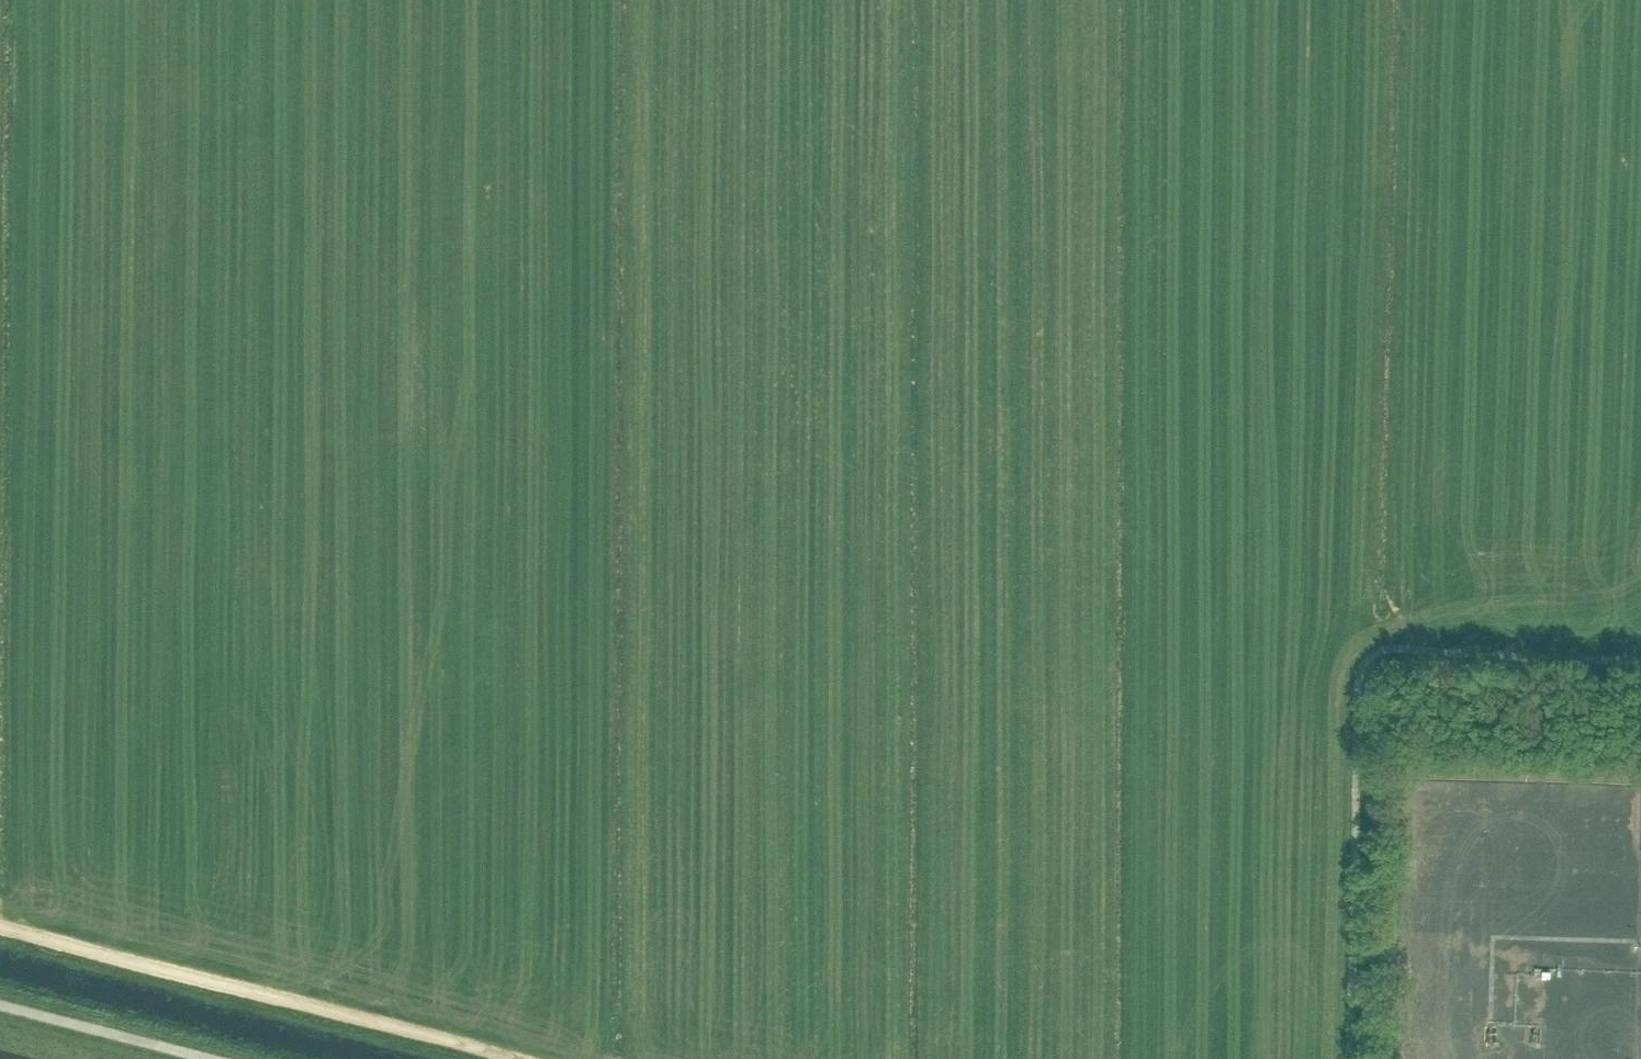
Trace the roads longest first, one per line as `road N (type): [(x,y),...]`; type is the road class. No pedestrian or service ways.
road 1 (track): [(0,928),(523,1058)]

